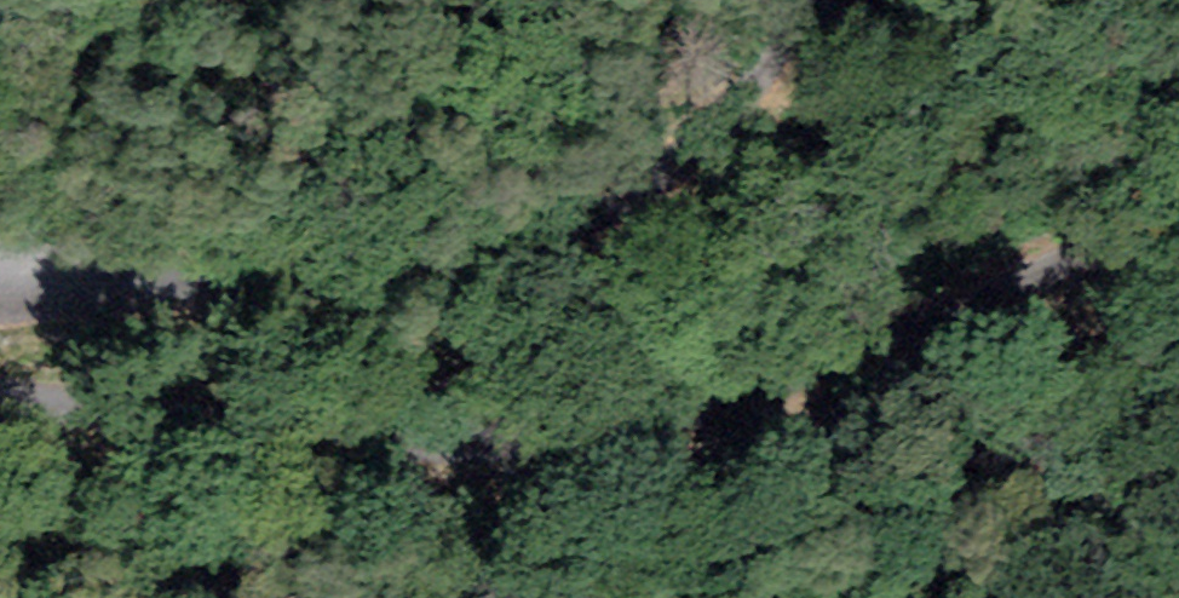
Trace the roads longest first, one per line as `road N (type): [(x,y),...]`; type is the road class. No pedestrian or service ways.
road 1 (unclassified): [(1178,224),(741,403),(649,431),(559,446),(465,450),(0,404)]
road 2 (unclassified): [(0,278),(333,290),(434,276),(523,248),(604,212),(675,165),(731,113),(816,0)]

